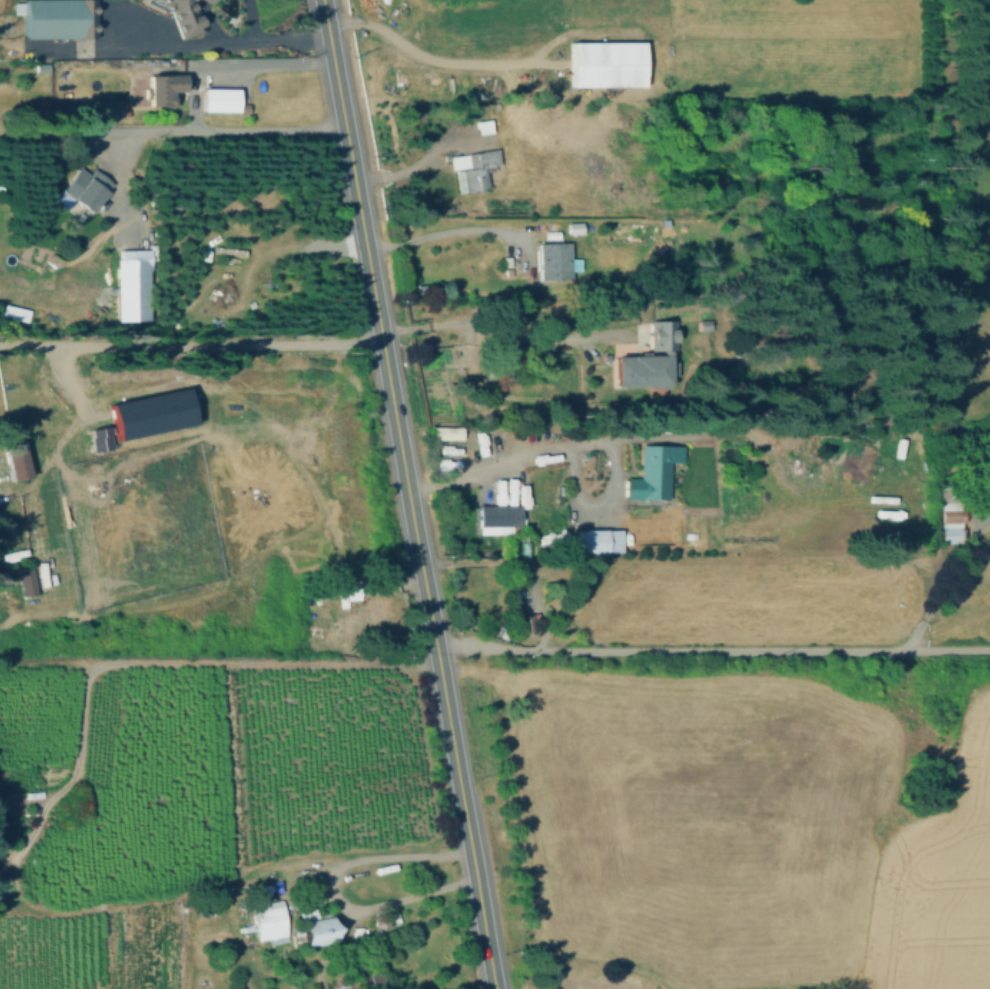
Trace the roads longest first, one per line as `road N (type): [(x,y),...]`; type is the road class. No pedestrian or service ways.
road 1 (secondary): [(324,0),(497,988)]
road 2 (track): [(439,662),(93,666),(85,674),(77,766),(43,807),(11,870),(27,905),(59,910),(172,896),(293,860),(339,866)]
road 3 (track): [(421,559),(958,555)]
road 4 (track): [(328,25),(362,22),(442,62),(547,65)]

